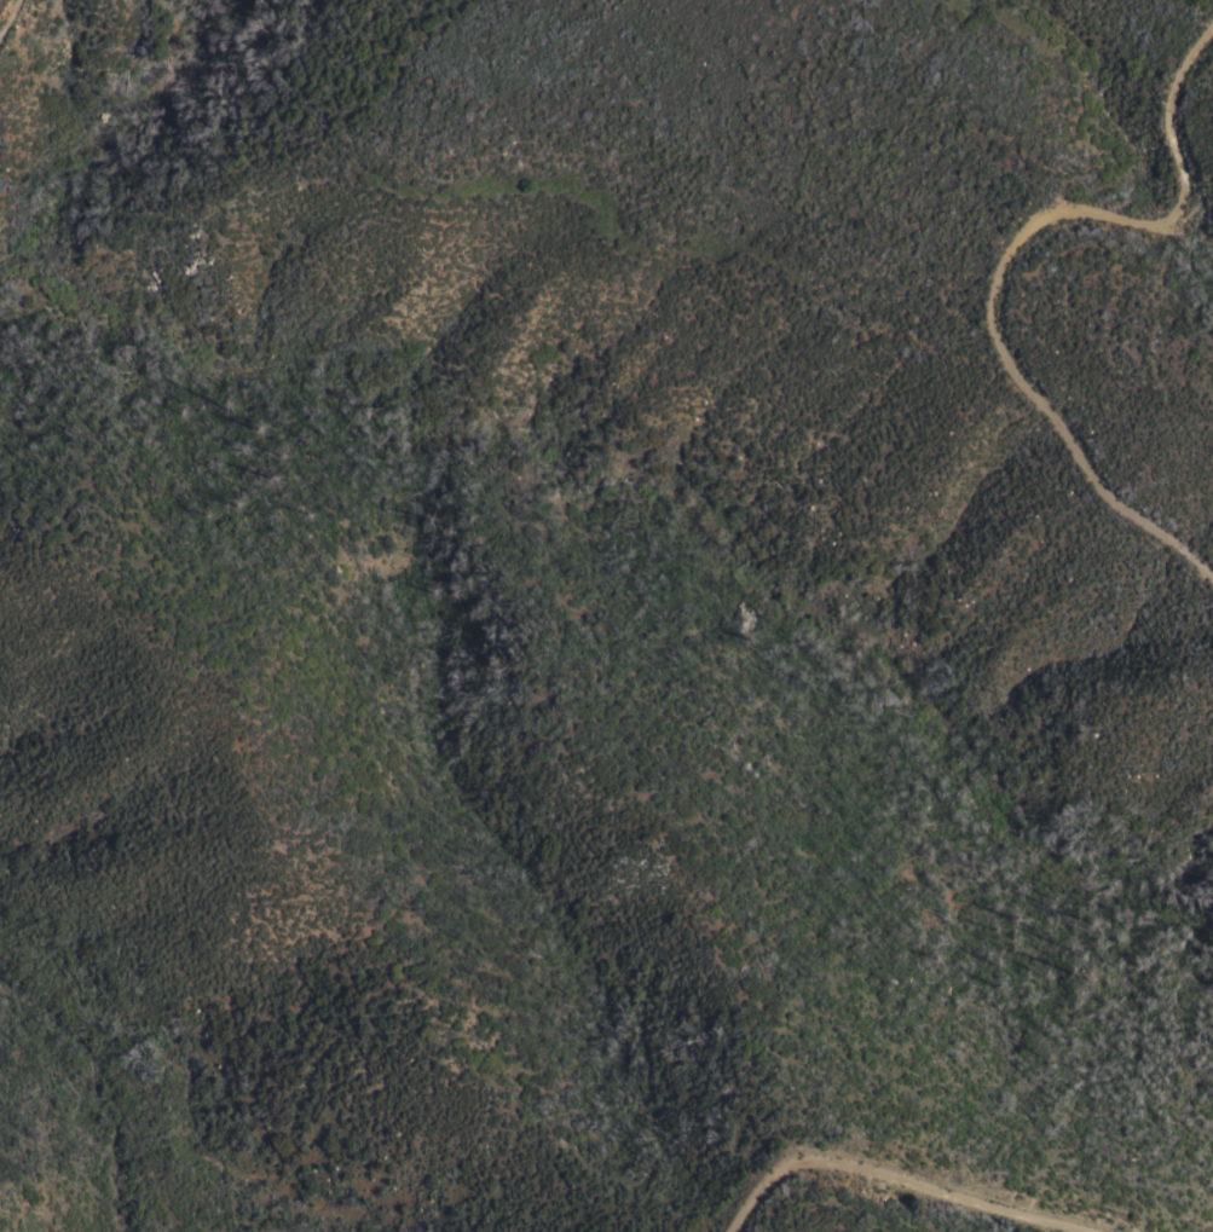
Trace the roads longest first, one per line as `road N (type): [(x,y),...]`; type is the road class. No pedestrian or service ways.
road 1 (track): [(1212,22),(1168,94),(1168,137),(1182,178),(1174,210),(1150,225),(1076,212),(1032,222),(1006,249),(988,308),(1010,370),(1098,488),(1212,580)]
road 2 (track): [(1091,1231),(814,1159),(772,1174),(727,1231)]

